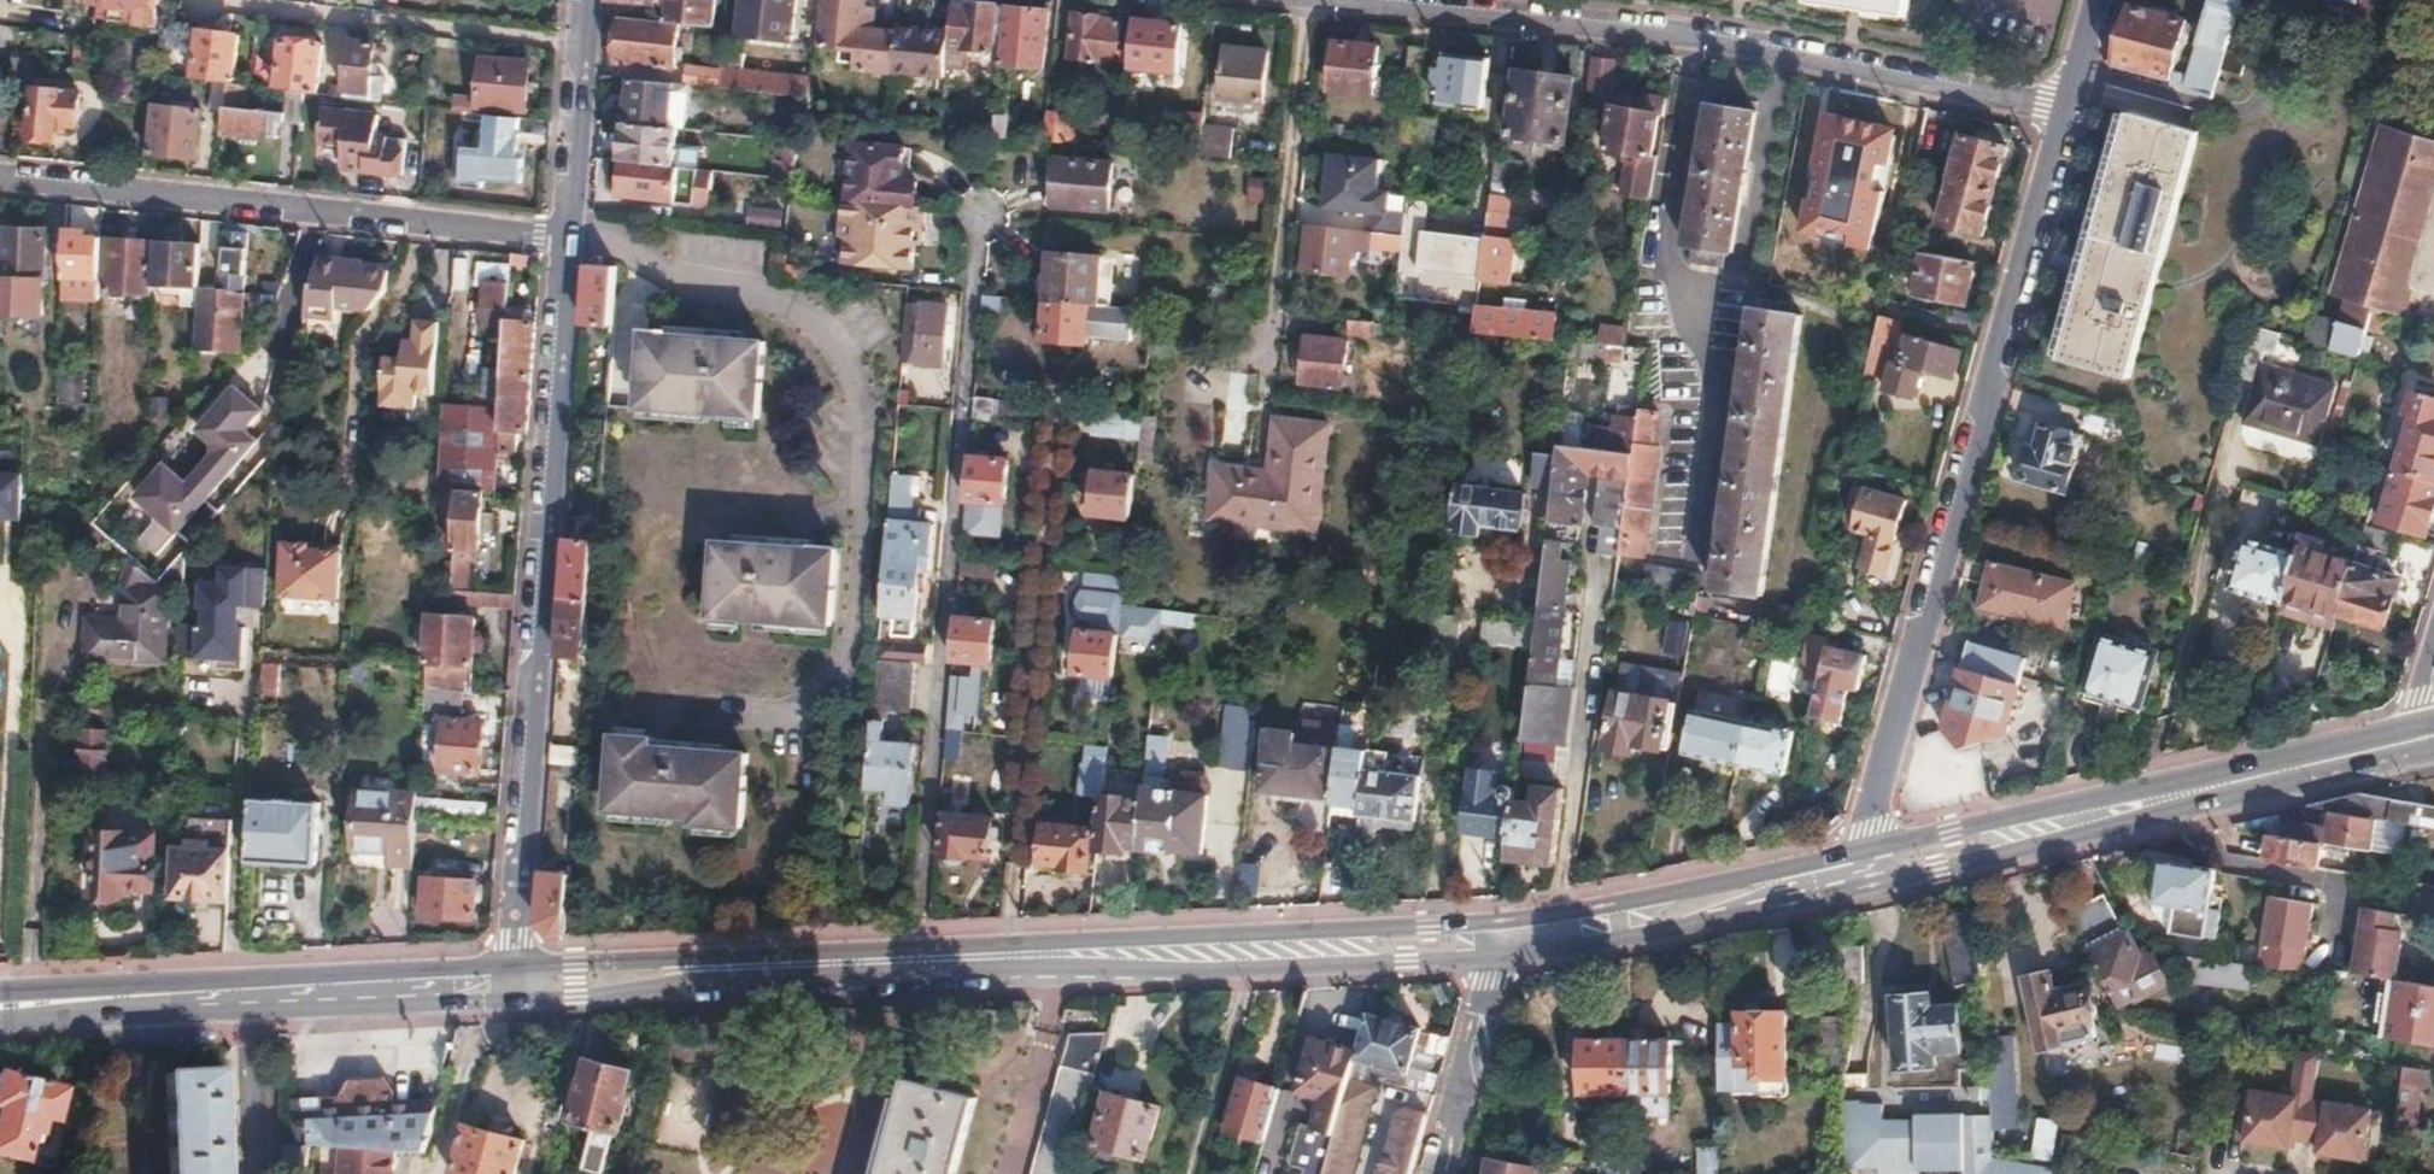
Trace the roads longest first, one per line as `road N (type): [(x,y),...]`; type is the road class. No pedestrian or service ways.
road 1 (primary): [(1497,920),(515,966)]
road 2 (primary): [(514,1002),(625,995),(698,980),(1225,971),(1493,958)]
road 3 (residential): [(2062,111),(1873,848)]
road 4 (residential): [(515,966),(568,239)]
road 5 (residential): [(1386,0),(1727,42),(2062,111)]
road 6 (unclassified): [(0,179),(568,239)]
road 7 (primary): [(515,966),(0,990)]
road 8 (primary): [(0,1021),(514,1002)]
road 9 (primary): [(1875,886),(2303,768)]
road 10 (primary): [(2303,768),(2106,797),(1873,848)]
road 11 (residential): [(194,4),(585,40)]
road 12 (primary): [(1493,958),(1640,938),(1875,886)]
road 13 (primary): [(1873,848),(1497,920)]
road 14 (unclassified): [(1325,0),(1301,230),(1300,317)]
road 15 (residential): [(1435,1173),(1493,958)]
road 16 (residential): [(568,239),(585,40)]
road 17 (residential): [(2118,0),(2102,65),(2062,111)]

